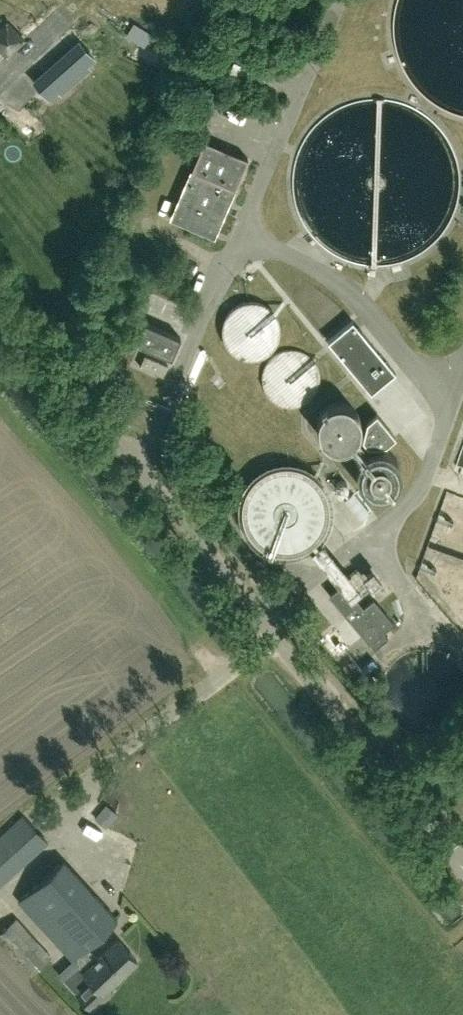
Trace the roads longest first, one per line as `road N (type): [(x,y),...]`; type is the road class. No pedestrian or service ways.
road 1 (unclassified): [(462,865),(0,301)]

